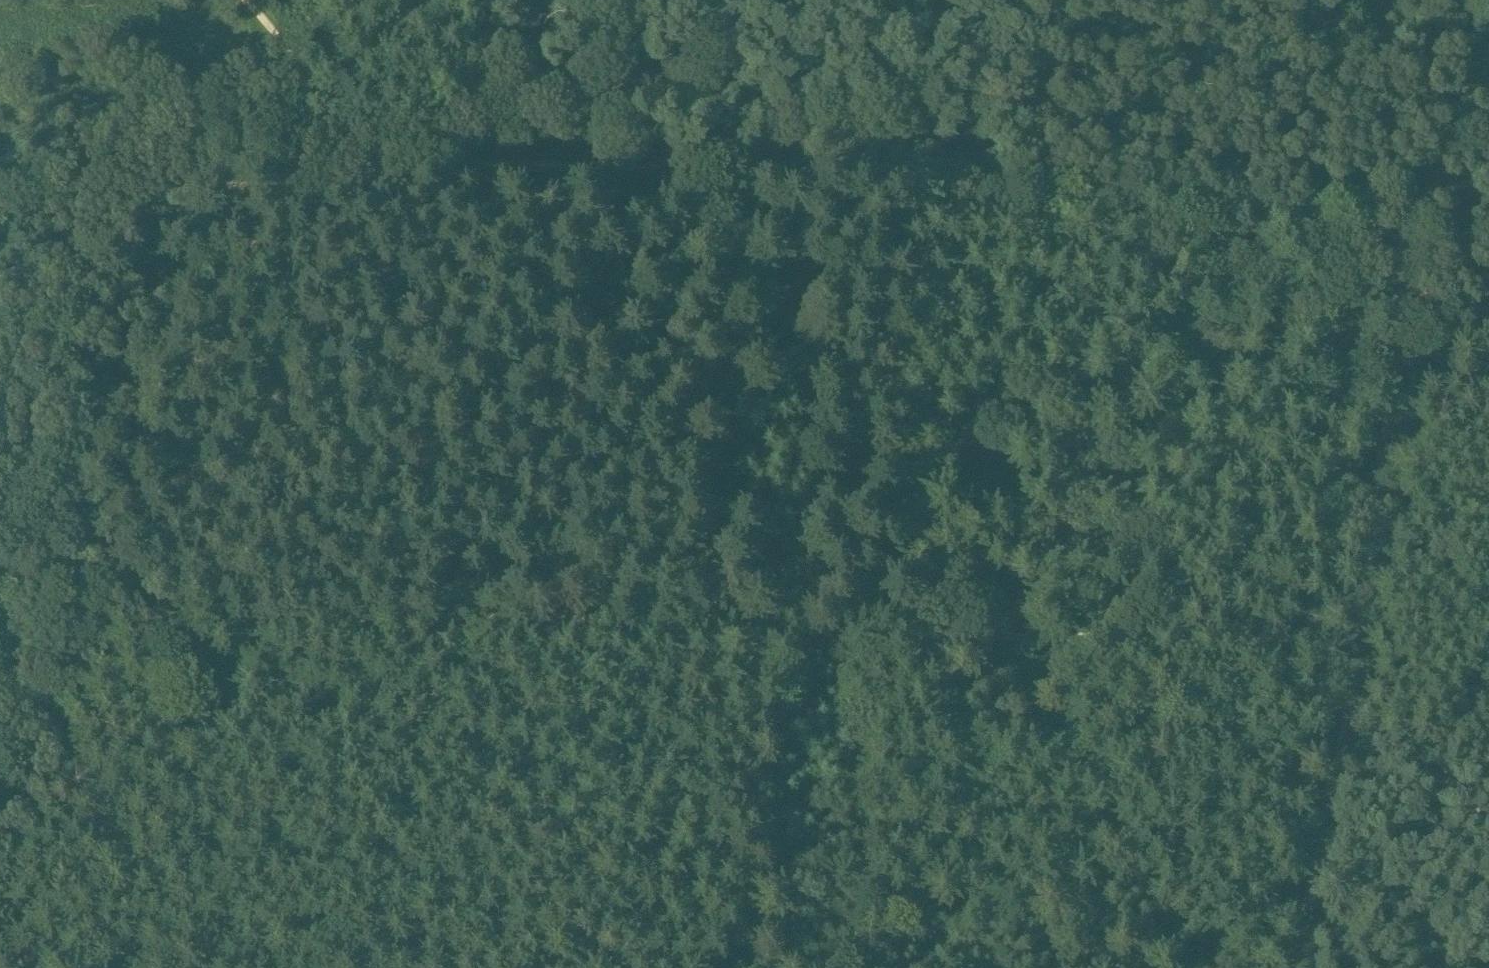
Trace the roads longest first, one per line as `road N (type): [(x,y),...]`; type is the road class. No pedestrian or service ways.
road 1 (track): [(1408,213),(1347,726)]

